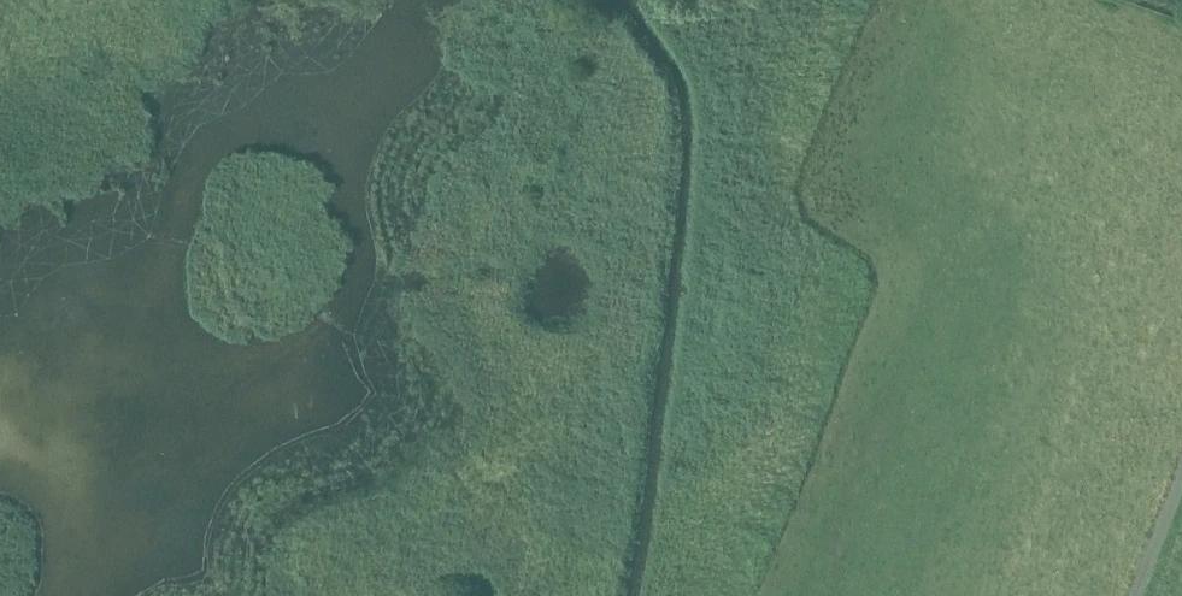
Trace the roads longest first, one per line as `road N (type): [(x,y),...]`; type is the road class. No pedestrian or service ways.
road 1 (unclassified): [(1132,595),(1181,469)]

